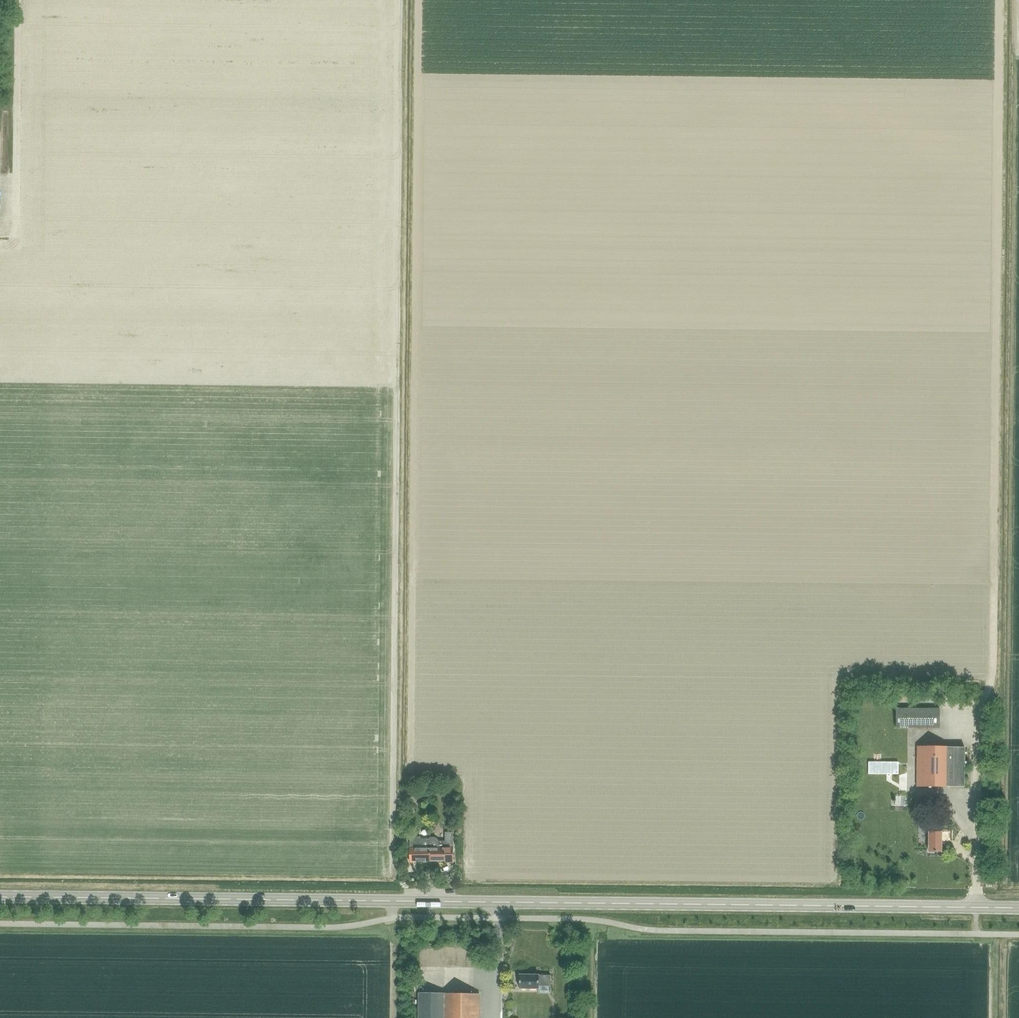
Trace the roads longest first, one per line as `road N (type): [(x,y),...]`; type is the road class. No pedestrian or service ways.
road 1 (secondary): [(1018,908),(0,897)]

